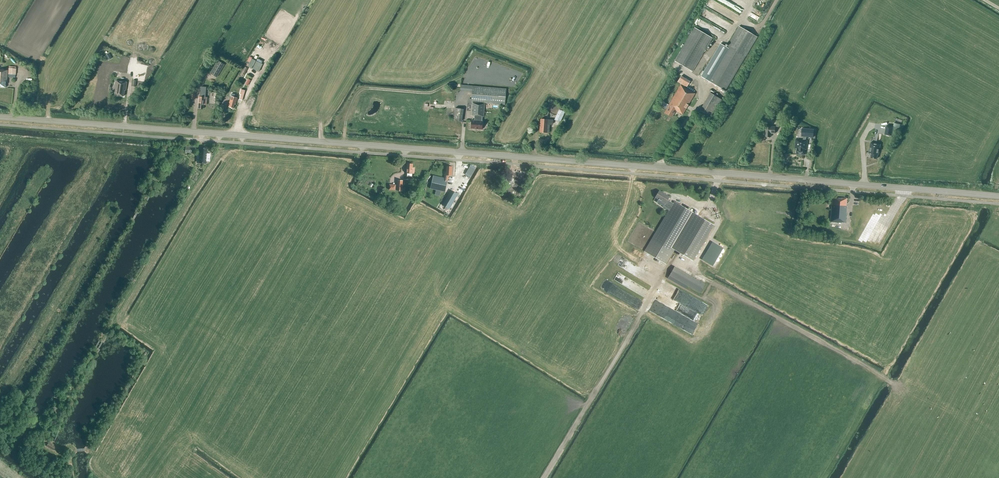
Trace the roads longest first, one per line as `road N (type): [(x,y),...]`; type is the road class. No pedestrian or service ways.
road 1 (secondary): [(998,196),(0,117)]
road 2 (track): [(220,133),(214,162),(101,340)]

